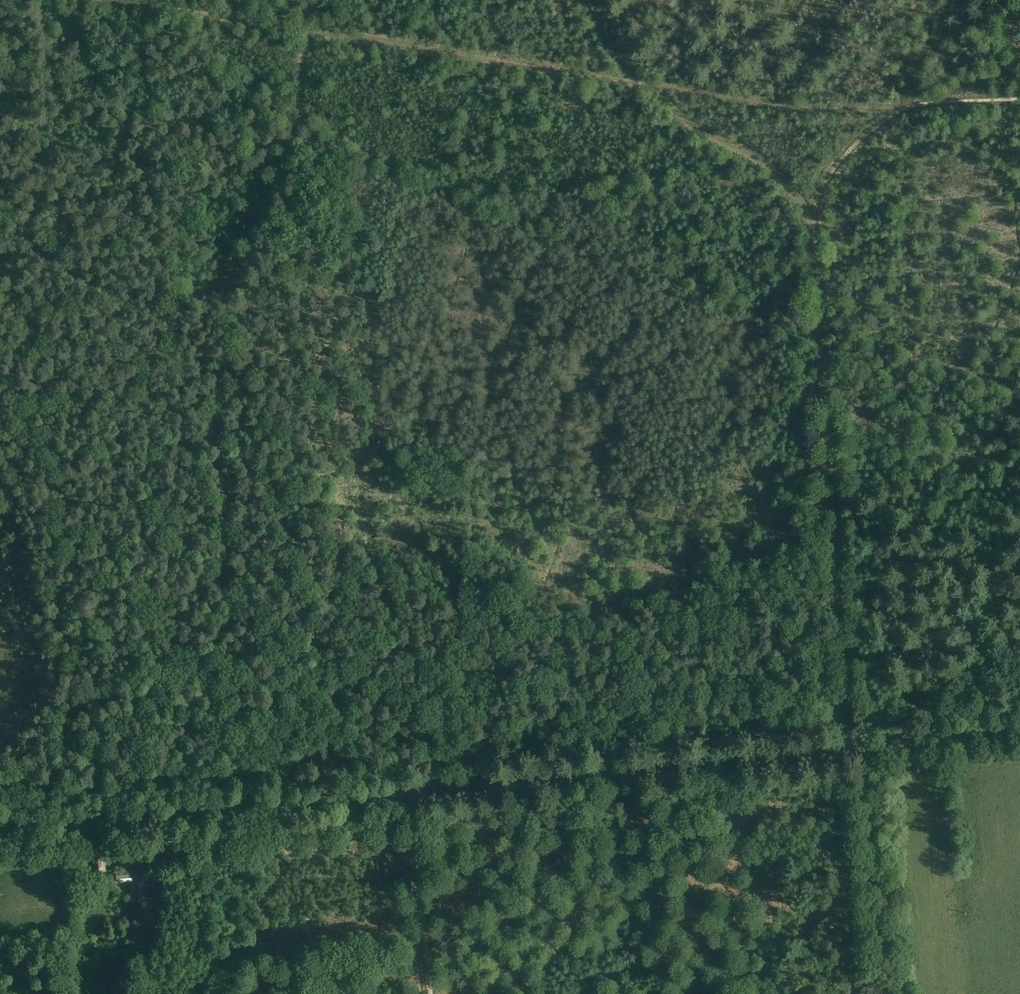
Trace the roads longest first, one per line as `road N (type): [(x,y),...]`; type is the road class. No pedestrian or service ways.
road 1 (unclassified): [(1019,731),(0,829)]
road 2 (track): [(223,493),(308,477),(363,453),(553,518),(626,534),(839,509)]
road 3 (track): [(897,102),(708,90),(459,50)]
road 4 (track): [(897,102),(843,151),(815,201),(839,509)]
road 5 (track): [(216,383),(213,346),(223,303),(275,185),(305,26)]
road 6 (track): [(114,0),(459,50)]
road 7 (track): [(244,805),(223,493)]
road 8 (track): [(815,210),(764,162),(641,79),(596,0)]
road 9 (track): [(839,509),(860,746)]
road 10 (track): [(406,788),(426,993)]
road 11 (track): [(1019,99),(897,102)]

